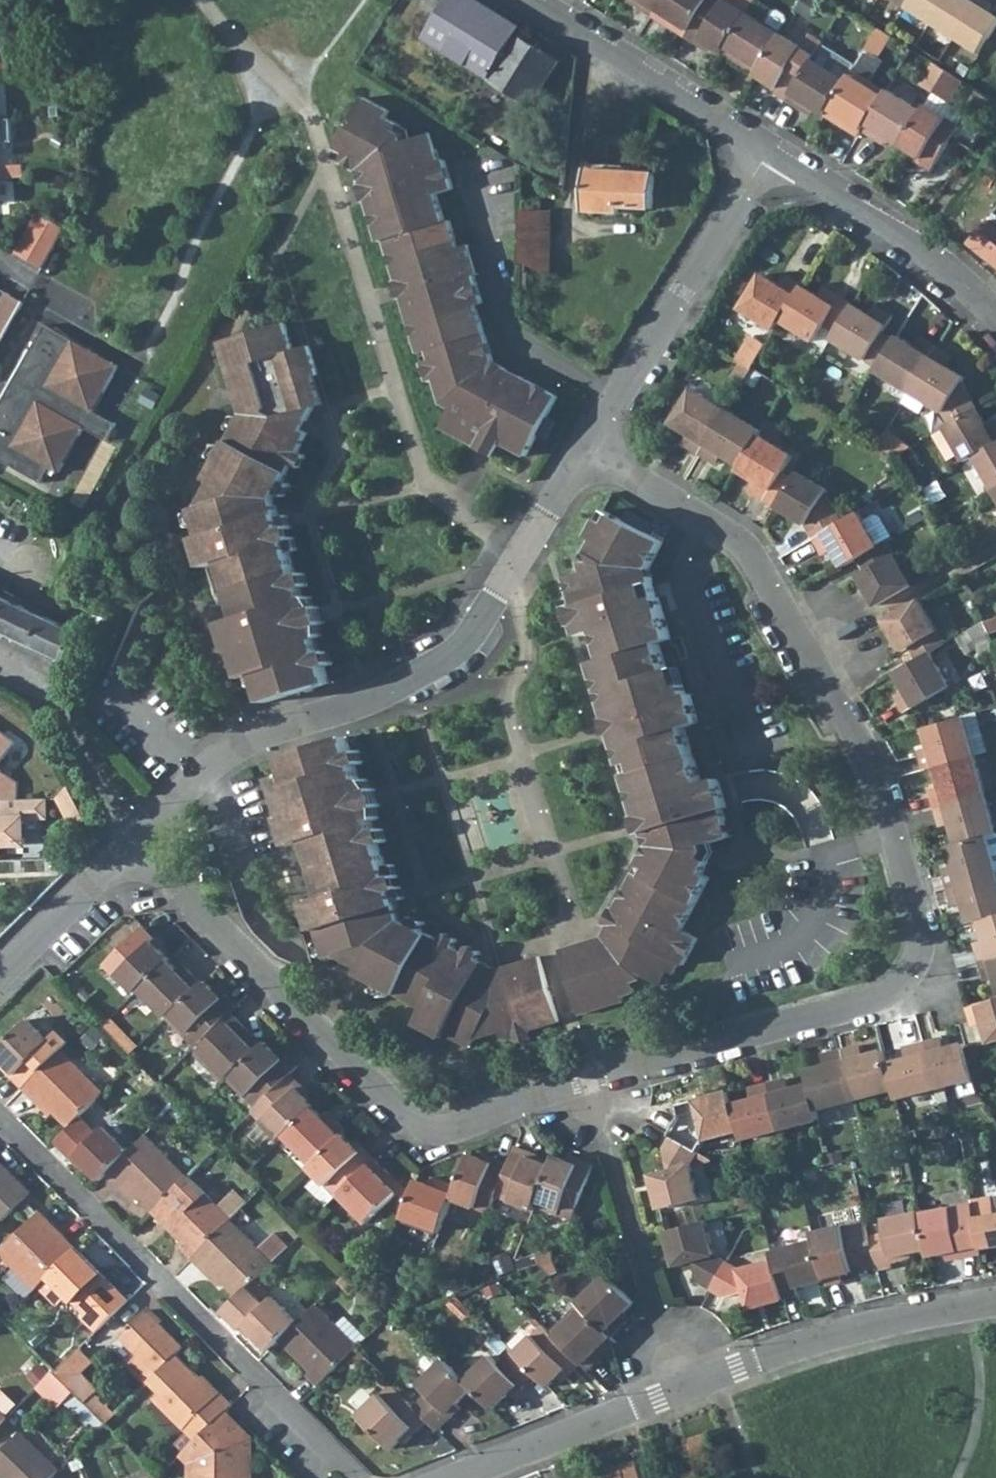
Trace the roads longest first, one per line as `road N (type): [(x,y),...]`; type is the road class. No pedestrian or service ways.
road 1 (residential): [(133,841),(408,1119),(435,1133),(590,1078),(883,996),(913,973),(921,945),(873,763),(747,546),(588,449)]
road 2 (residential): [(588,449),(508,574),(401,688),(262,732),(218,758),(133,841)]
road 3 (residential): [(995,1301),(868,1325),(452,1477)]
road 4 (residential): [(361,1477),(0,1120)]
road 5 (residential): [(771,144),(588,449)]
road 6 (residential): [(995,306),(771,144)]
road 7 (residential): [(771,144),(536,0)]
road 8 (residential): [(133,841),(0,970)]

